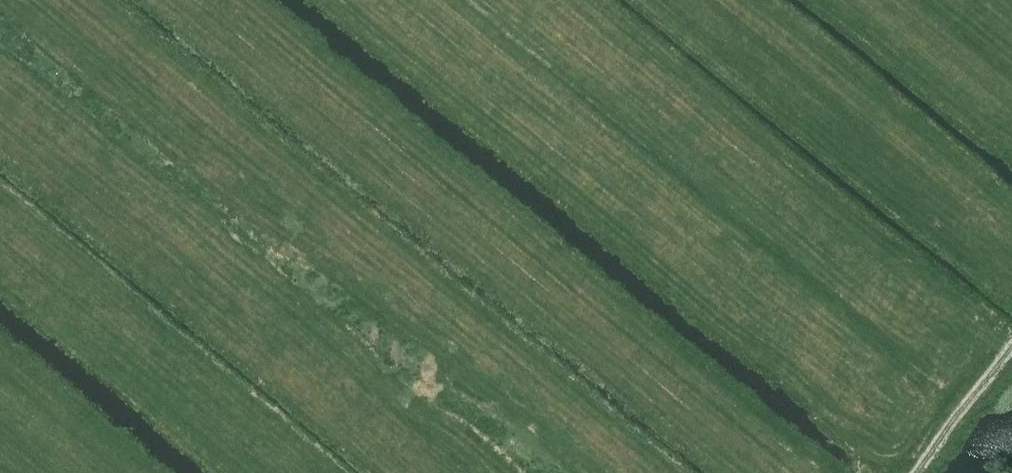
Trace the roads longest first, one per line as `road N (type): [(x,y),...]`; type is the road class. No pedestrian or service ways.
road 1 (track): [(1011,353),(919,472)]

